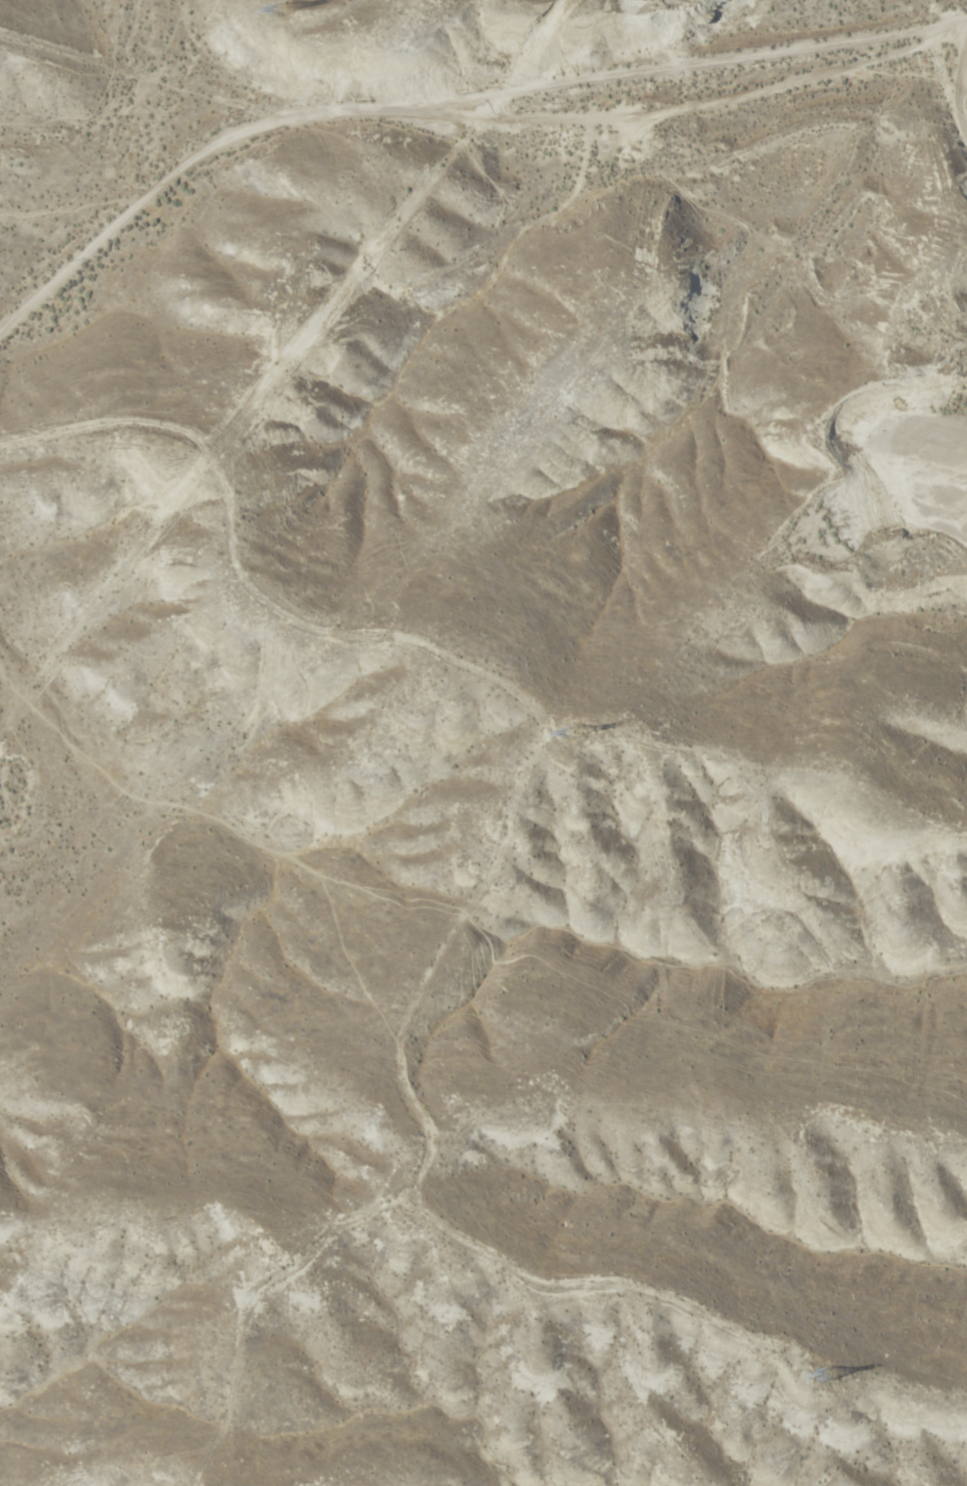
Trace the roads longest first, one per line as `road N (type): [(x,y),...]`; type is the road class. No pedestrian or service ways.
road 1 (residential): [(0,335),(156,189),(242,136),(316,118),(431,112),(966,28)]

